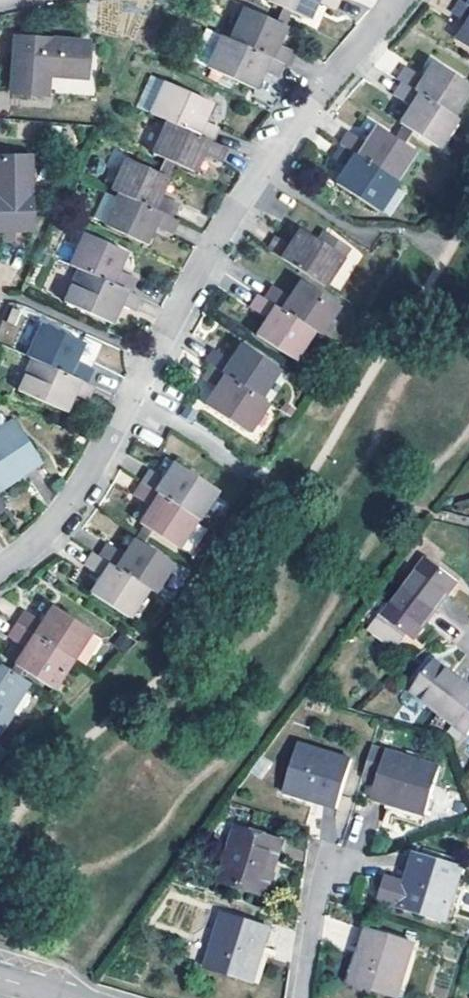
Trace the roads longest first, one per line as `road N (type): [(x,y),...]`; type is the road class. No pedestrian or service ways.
road 1 (residential): [(393,0),(238,203),(80,489),(38,539),(0,569)]
road 2 (residential): [(304,997),(319,895),(337,869)]

